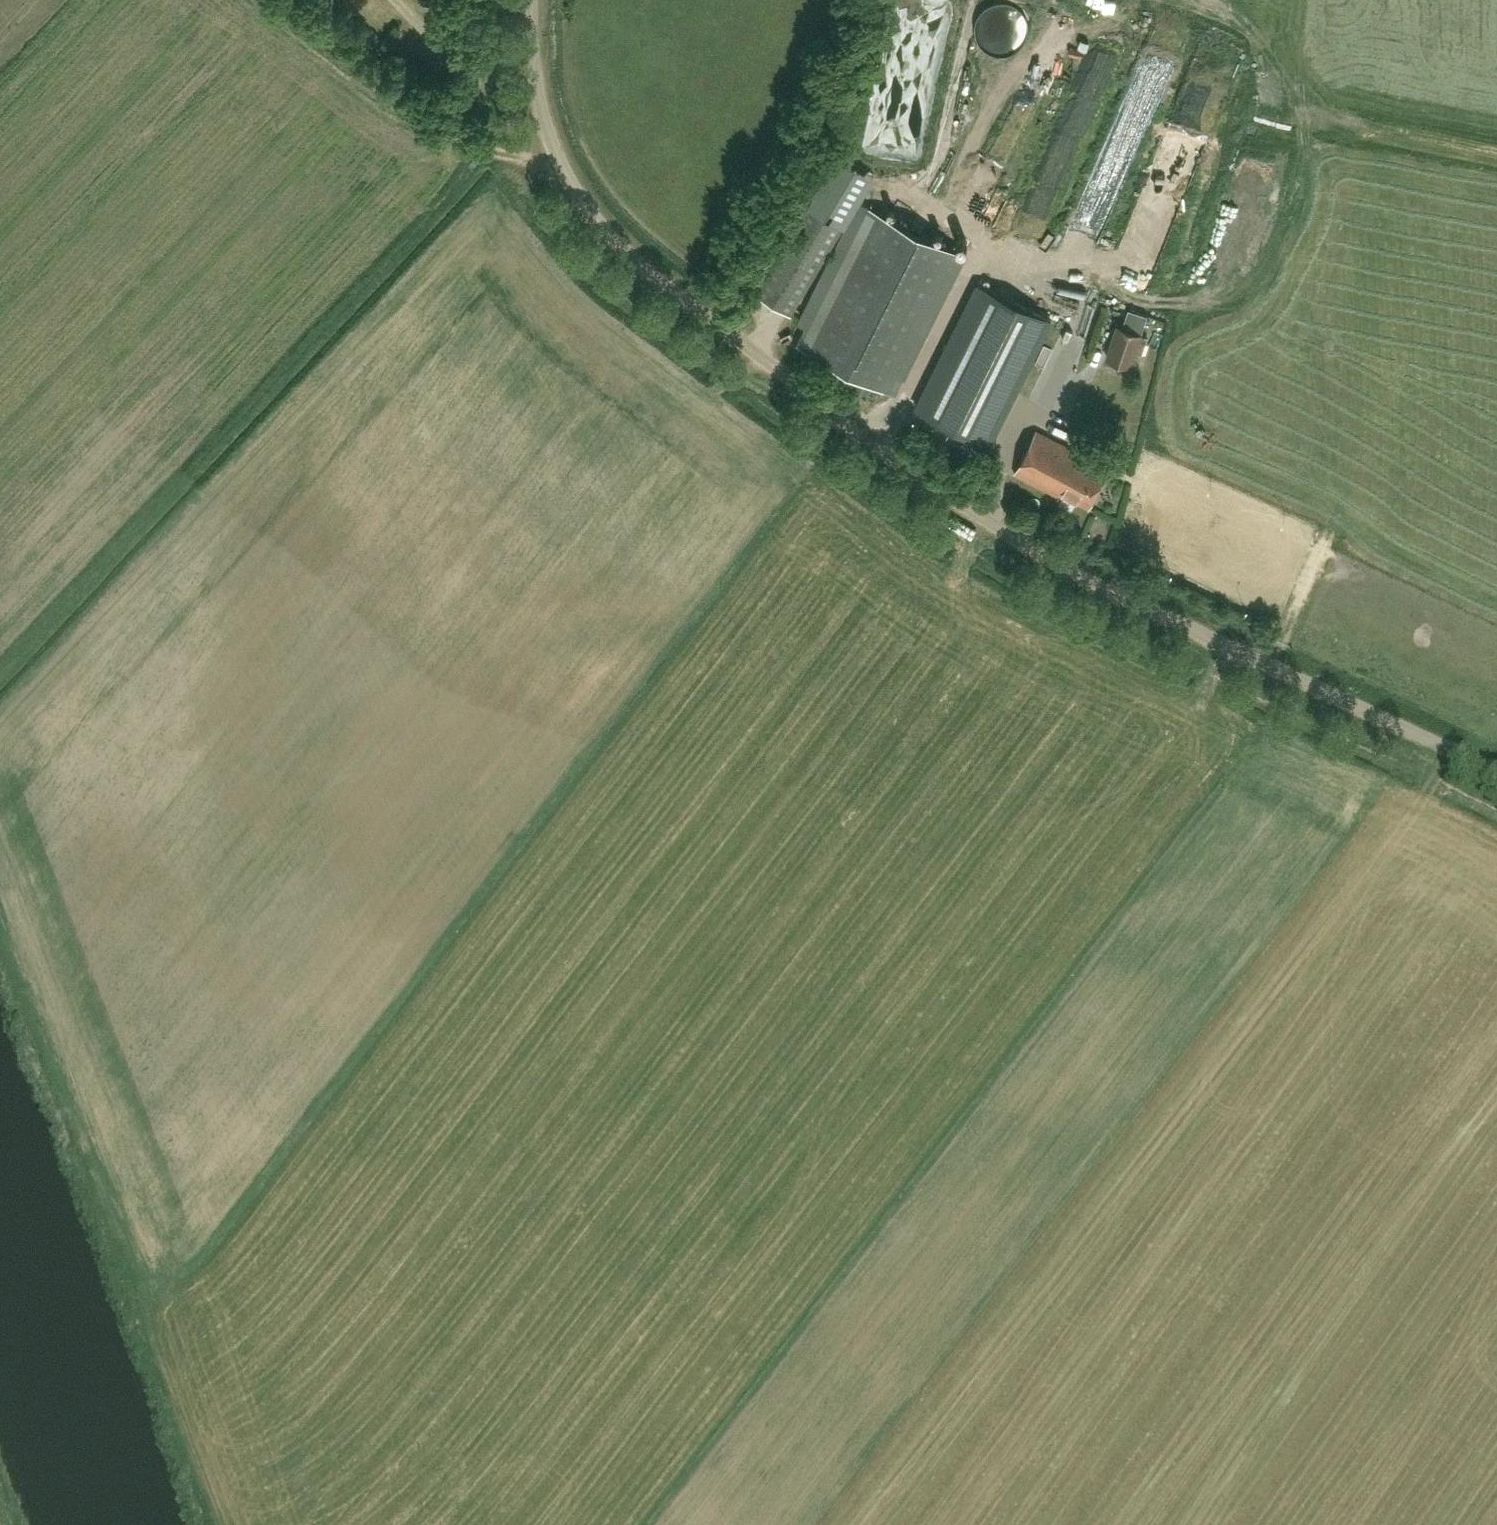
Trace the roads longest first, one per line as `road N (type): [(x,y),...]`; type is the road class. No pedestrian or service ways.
road 1 (unclassified): [(1496,774),(1245,658),(1030,547),(672,294),(612,239),(564,168),(536,77),(536,0)]

